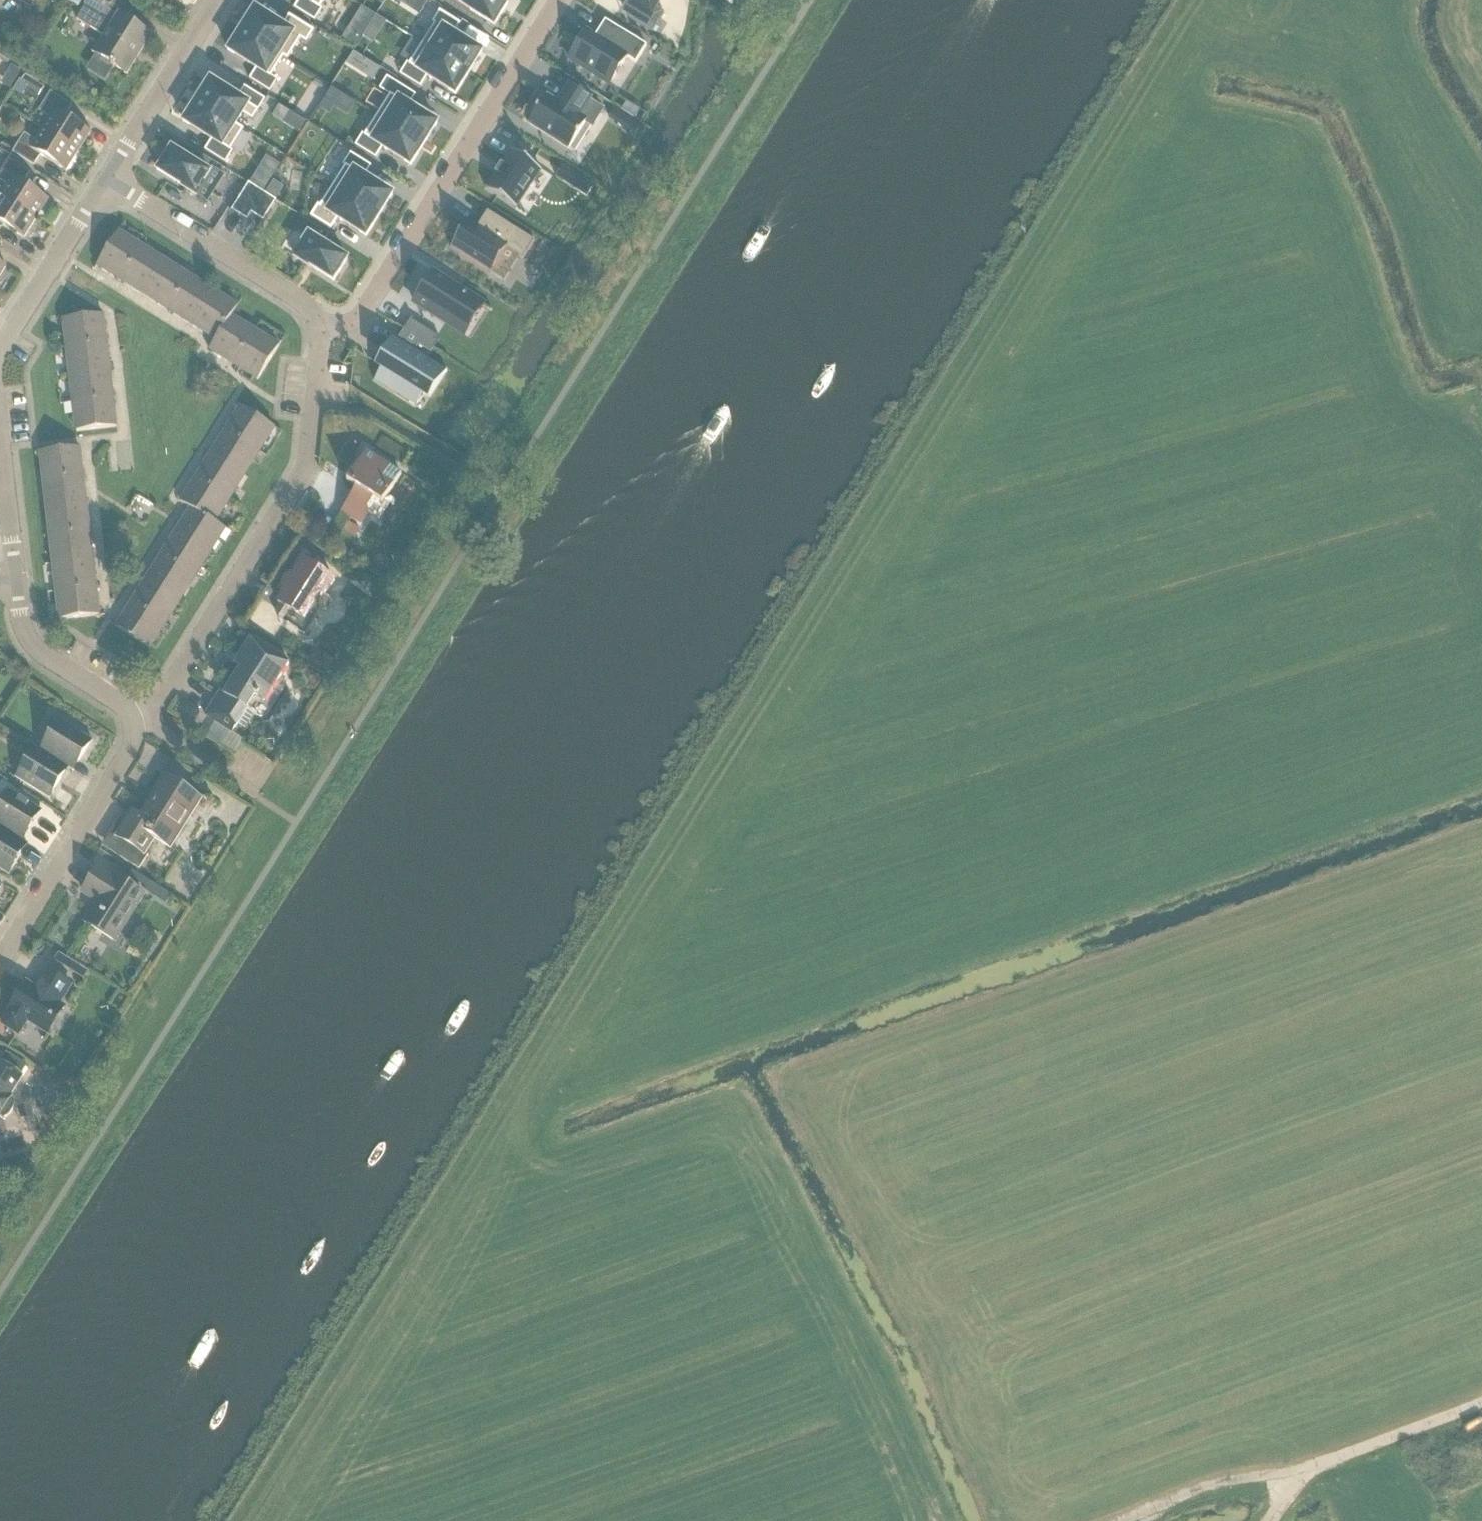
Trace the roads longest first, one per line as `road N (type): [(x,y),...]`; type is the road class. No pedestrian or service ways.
road 1 (residential): [(145,723),(309,460),(321,328)]
road 2 (residential): [(558,0),(368,302),(321,328)]
road 3 (track): [(1481,1402),(1294,1473),(1208,1486),(1123,1520)]
road 4 (residential): [(0,956),(145,723)]
road 5 (residential): [(321,328),(107,183)]
road 6 (residential): [(107,183),(219,0)]
road 7 (residential): [(145,723),(28,642),(16,580)]
road 8 (residential): [(0,354),(107,183)]
road 9 (residential): [(16,580),(0,444)]
road 10 (residential): [(255,795),(145,723)]

